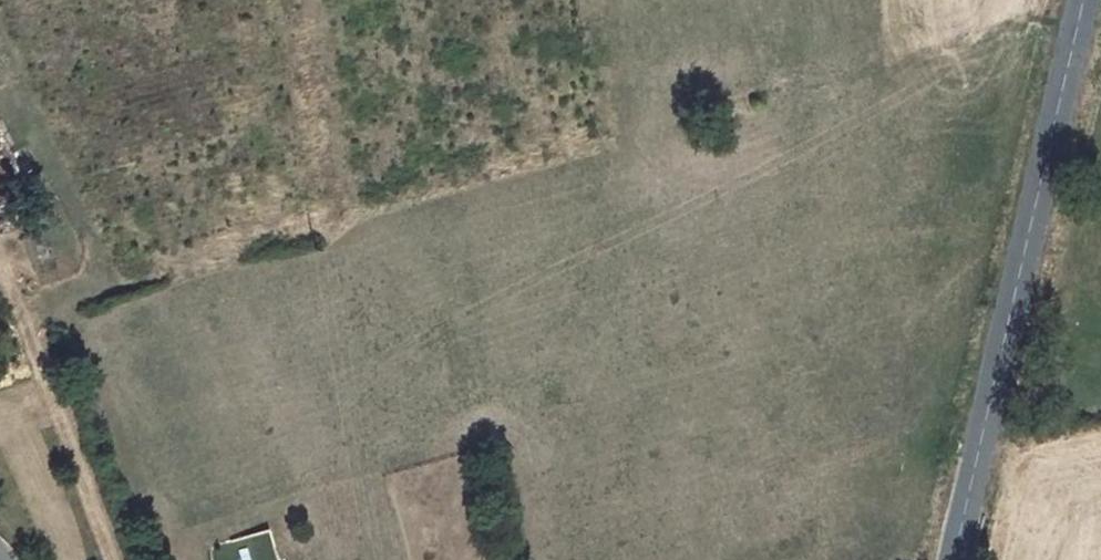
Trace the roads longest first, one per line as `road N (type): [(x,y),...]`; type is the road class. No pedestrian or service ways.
road 1 (tertiary): [(951,559),(1082,0)]

